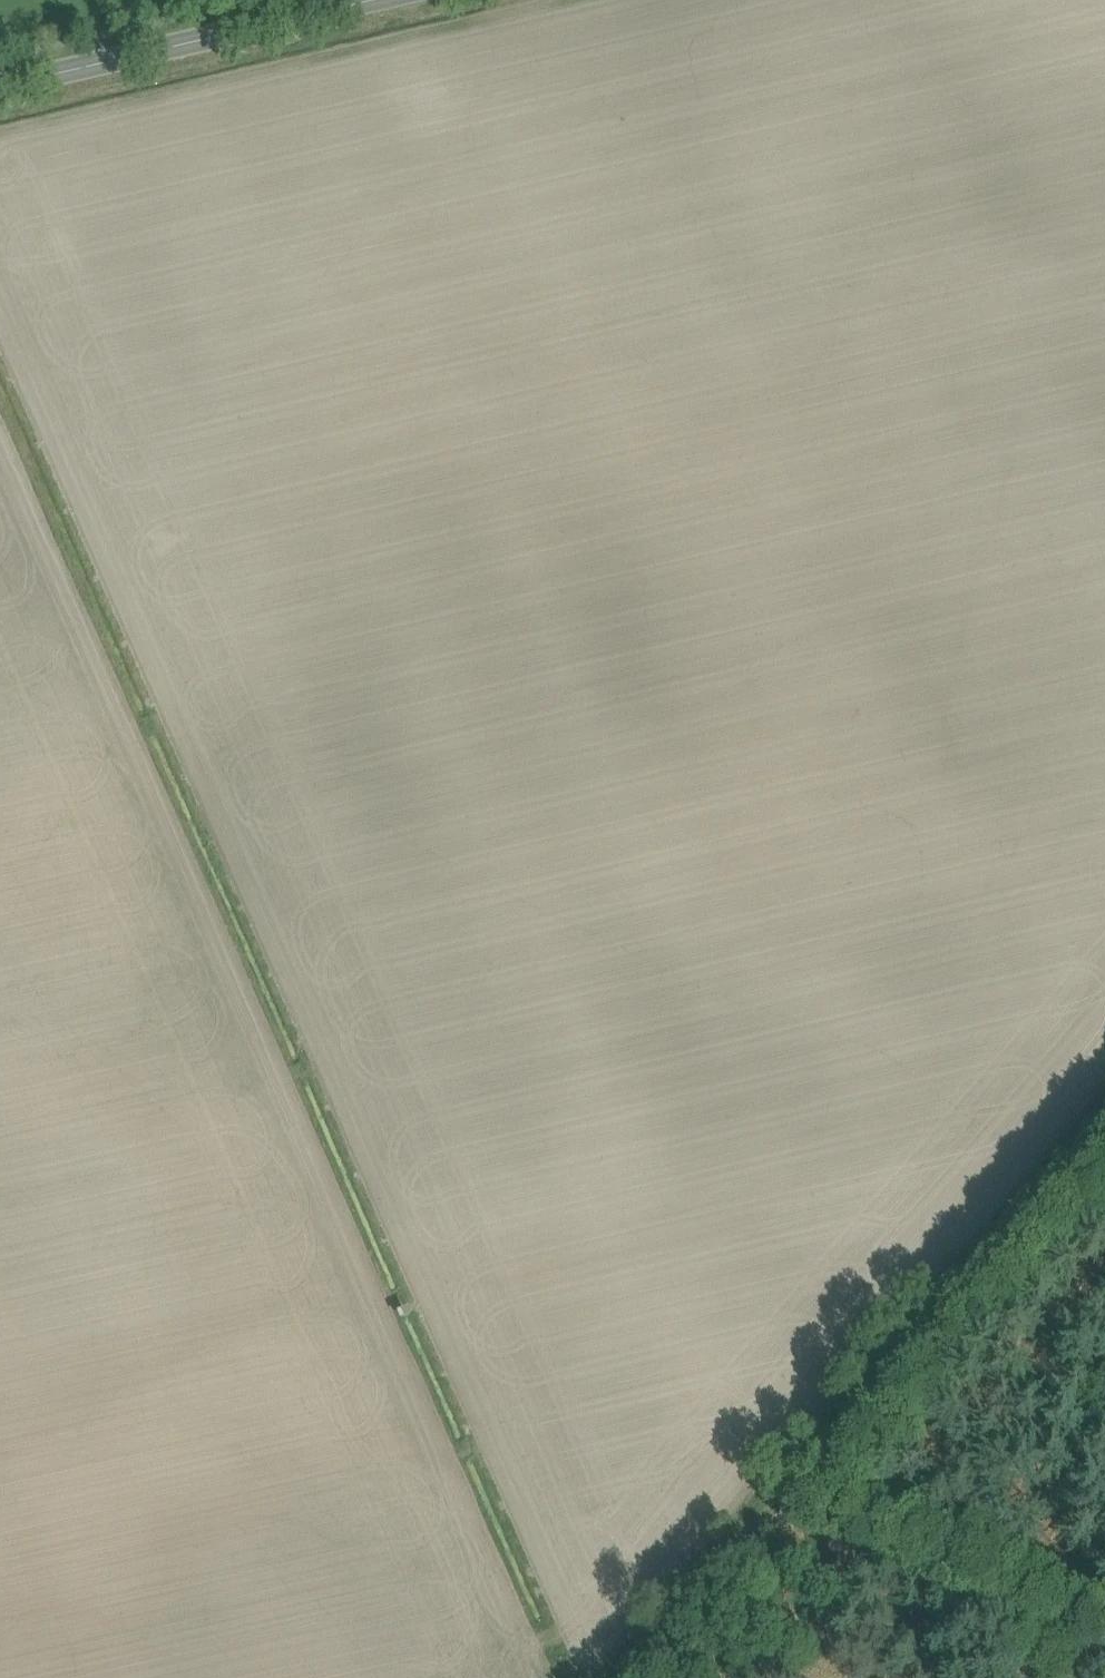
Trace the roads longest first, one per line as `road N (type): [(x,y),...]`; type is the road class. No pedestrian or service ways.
road 1 (track): [(638,1677),(1104,1138)]
road 2 (tertiary): [(0,80),(349,0)]

